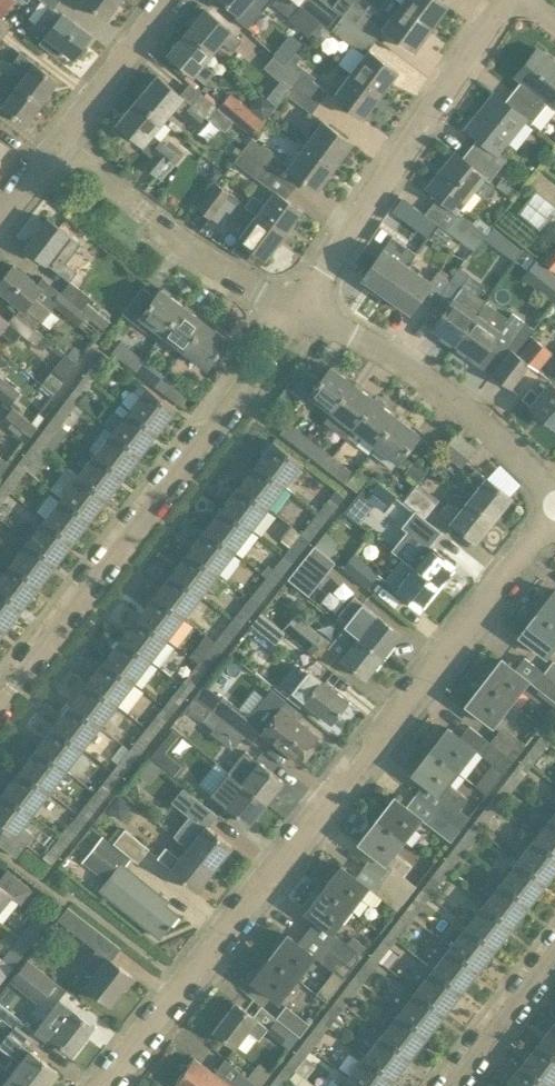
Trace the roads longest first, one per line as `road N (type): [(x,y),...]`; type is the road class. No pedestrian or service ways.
road 1 (residential): [(102,1085),(554,507)]
road 2 (residential): [(0,702),(255,377),(297,311)]
road 3 (residential): [(297,311),(507,0)]
road 4 (residential): [(554,502),(512,447),(441,389),(297,311)]
road 5 (residential): [(297,311),(55,142)]
road 6 (residential): [(55,142),(166,0)]
road 7 (residential): [(452,1085),(554,955)]

